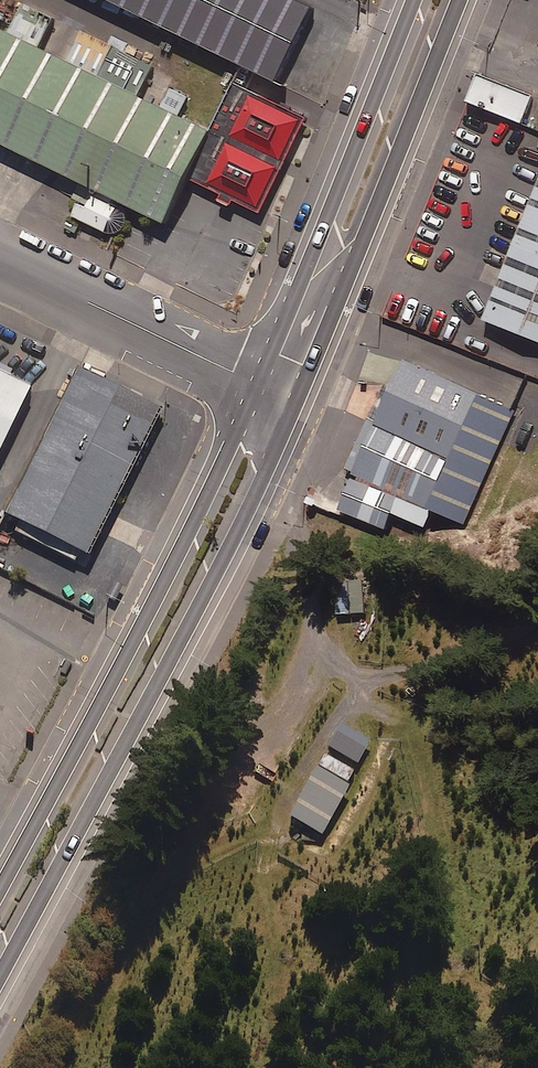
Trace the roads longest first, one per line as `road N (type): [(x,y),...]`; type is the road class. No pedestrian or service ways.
road 1 (secondary): [(298,401),(175,655),(0,974)]
road 2 (secondary): [(0,892),(261,383)]
road 3 (secondary): [(459,0),(298,401)]
road 4 (secondary): [(261,383),(413,0)]
road 5 (unclassified): [(0,257),(261,383)]

